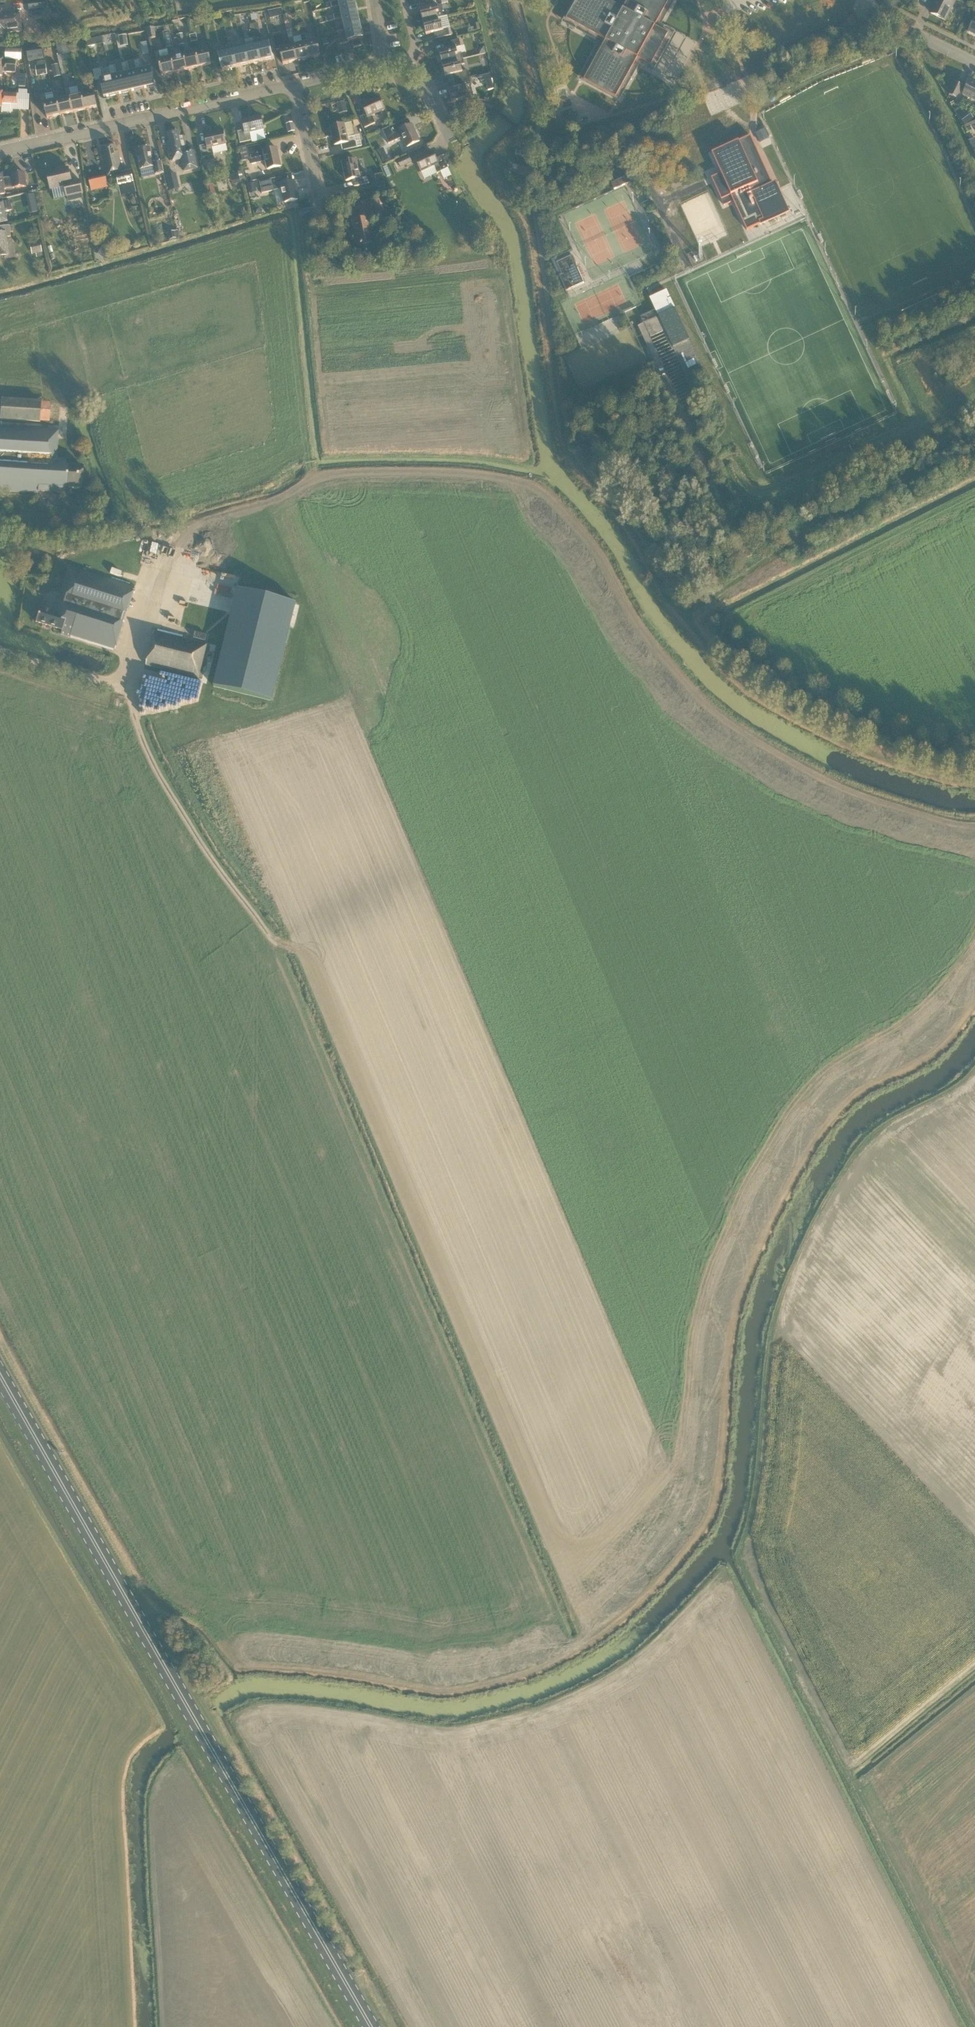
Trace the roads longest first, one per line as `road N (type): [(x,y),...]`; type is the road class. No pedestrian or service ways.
road 1 (trunk): [(371,2026),(0,1378)]
road 2 (track): [(974,455),(881,493),(705,602),(682,608),(568,449),(553,349)]
road 3 (track): [(123,677),(161,780),(275,947)]
road 4 (residential): [(0,153),(296,85)]
road 5 (residential): [(323,216),(296,85)]
road 6 (residential): [(974,63),(866,0)]

